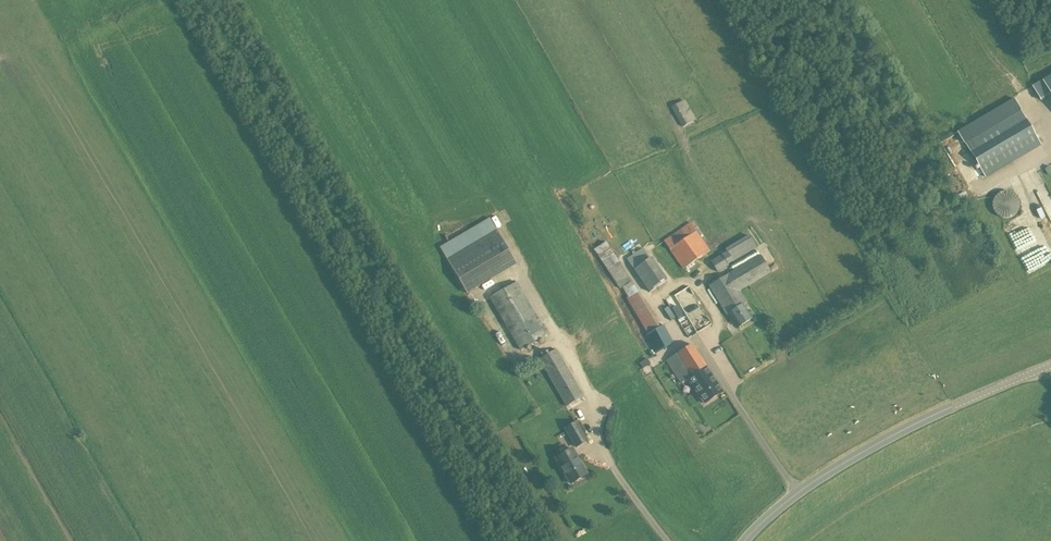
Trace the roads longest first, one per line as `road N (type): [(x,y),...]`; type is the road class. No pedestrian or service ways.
road 1 (tertiary): [(743,540),(808,480),(887,435),(1050,363)]

